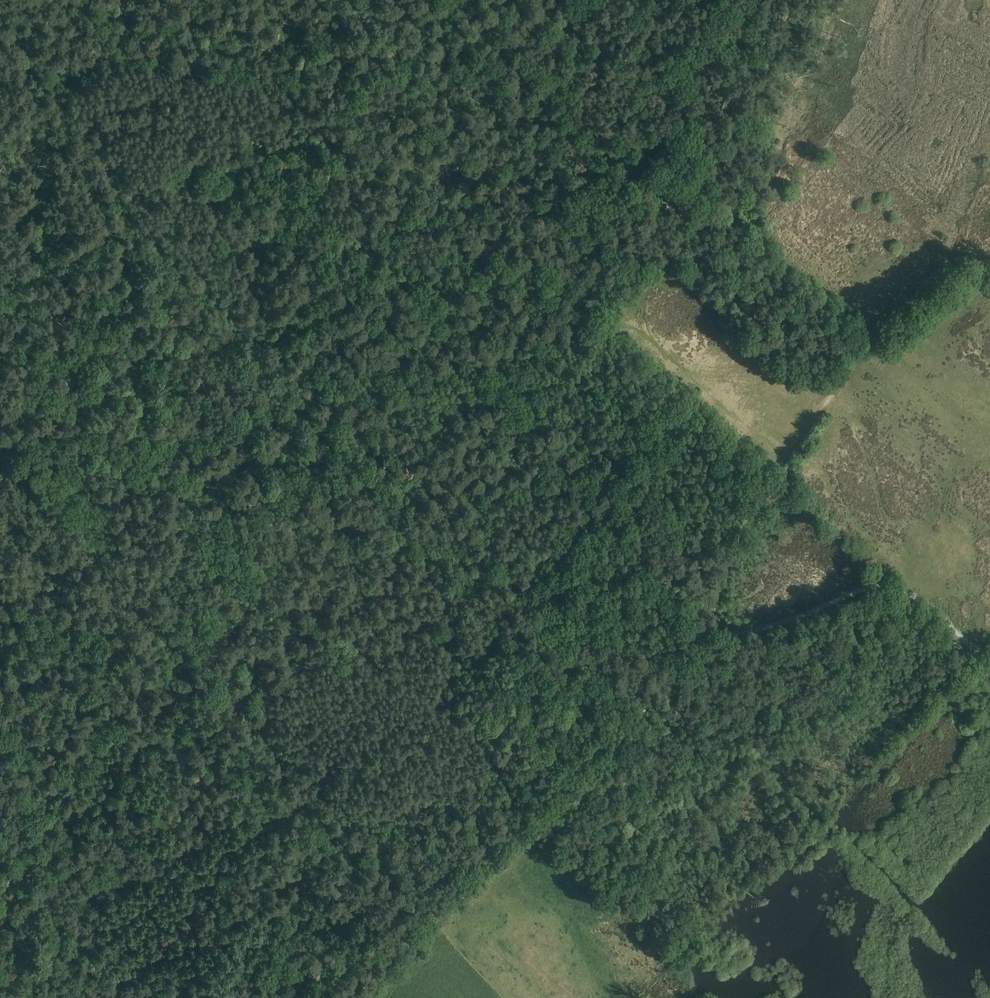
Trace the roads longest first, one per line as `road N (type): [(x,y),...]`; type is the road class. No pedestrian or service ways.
road 1 (track): [(711,622),(753,510),(864,345),(971,263),(989,259)]

